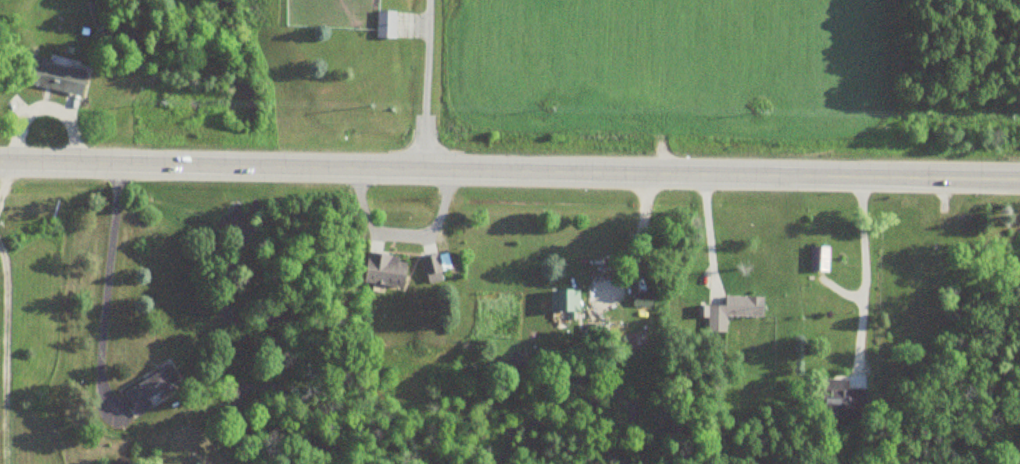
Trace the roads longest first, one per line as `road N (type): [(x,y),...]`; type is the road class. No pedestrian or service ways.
road 1 (primary): [(0,165),(1019,179)]

